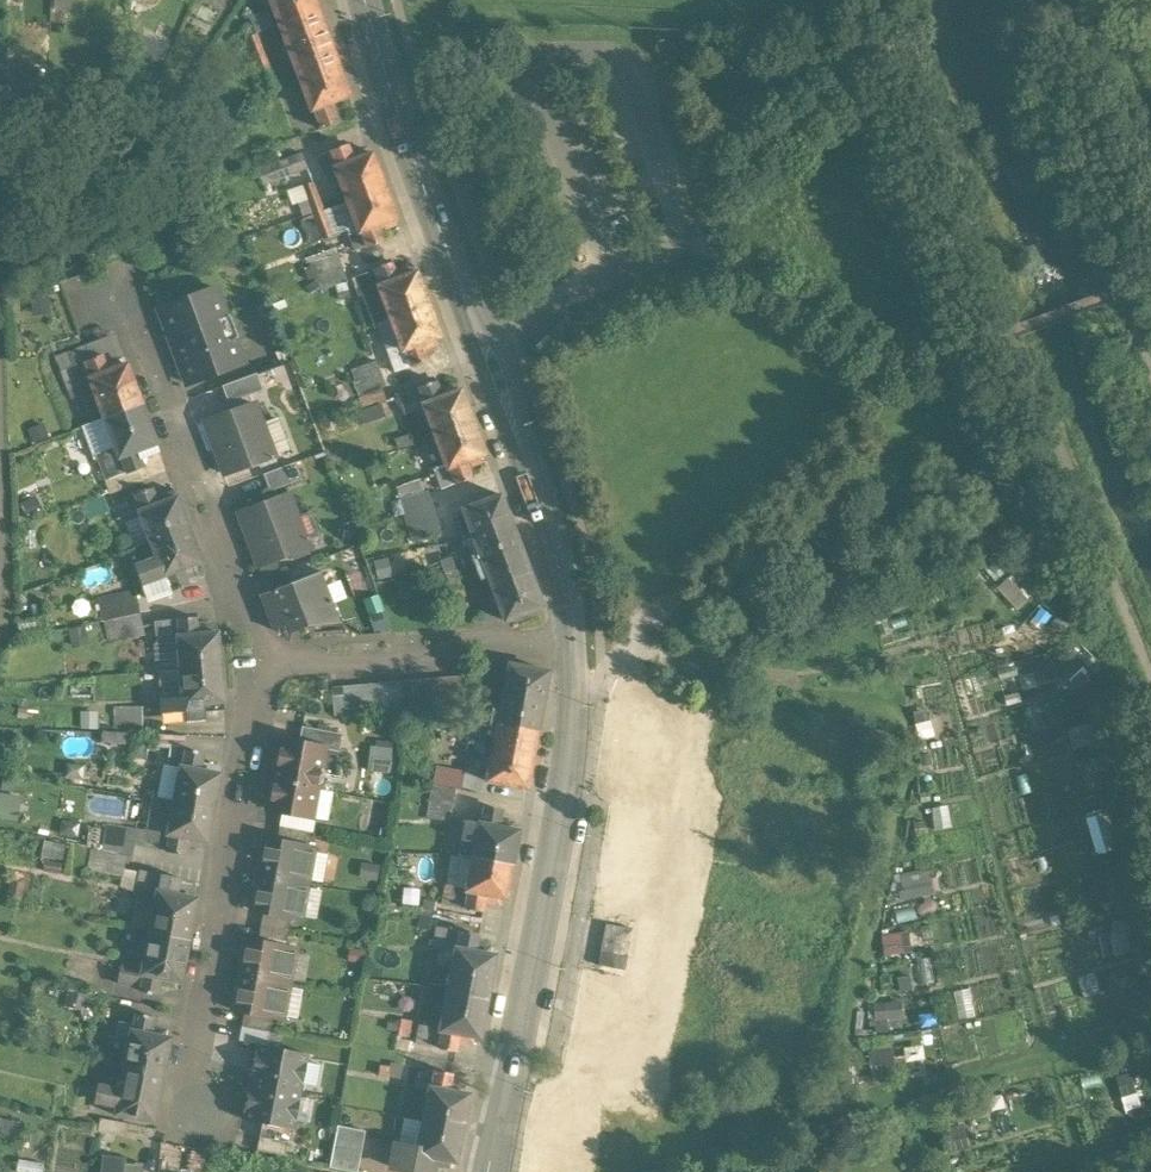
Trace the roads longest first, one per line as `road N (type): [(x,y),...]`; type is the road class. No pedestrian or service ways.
road 1 (tertiary): [(365,0),(410,149),(562,564),(571,636)]
road 2 (tertiary): [(571,636),(572,724),(557,846),(491,1171)]
road 3 (residential): [(179,1106),(245,764),(249,664)]
road 4 (residential): [(249,664),(230,574),(121,289)]
road 5 (track): [(1015,332),(1150,666)]
road 6 (track): [(908,0),(959,180),(1015,332)]
road 7 (residential): [(571,636),(249,664)]

